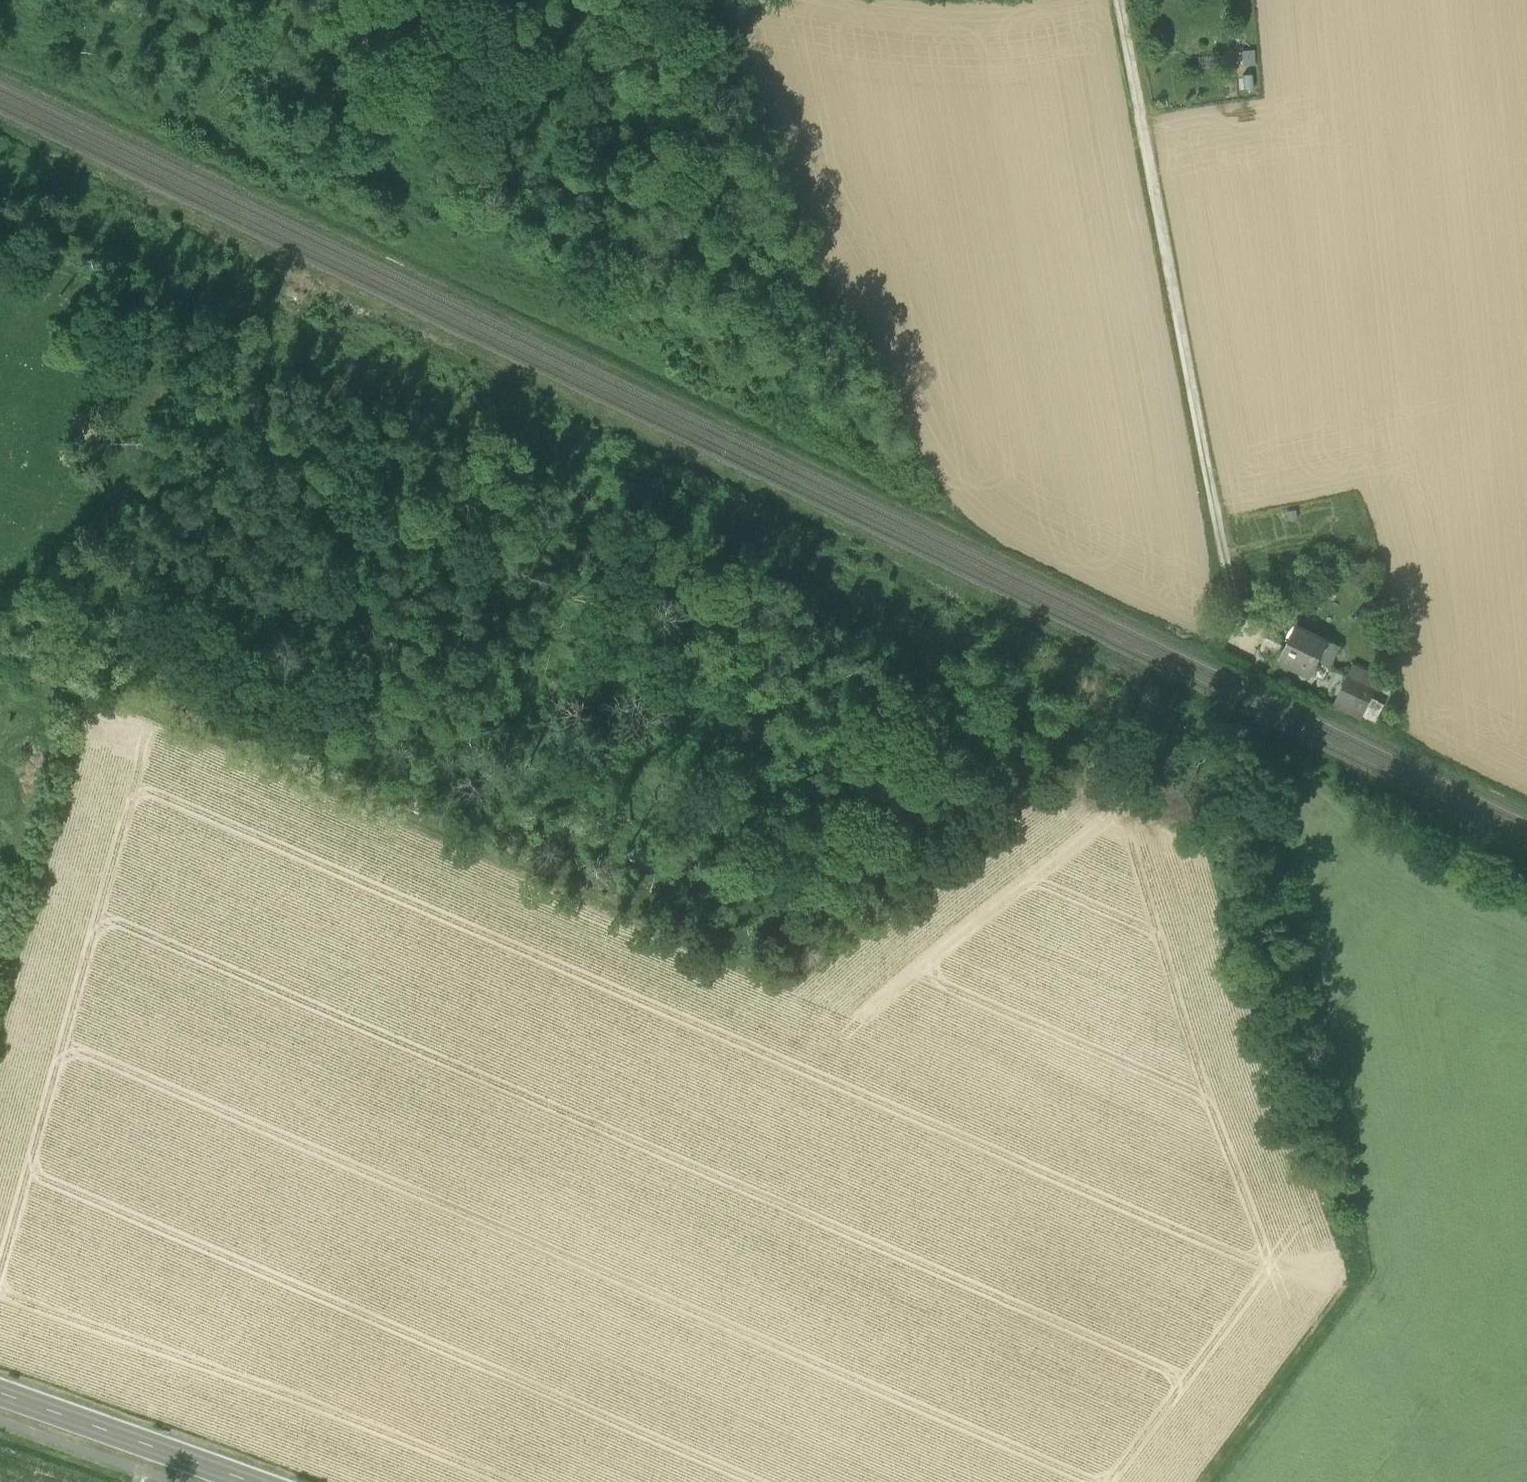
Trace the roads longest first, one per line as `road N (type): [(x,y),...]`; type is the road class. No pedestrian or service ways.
road 1 (track): [(0,650),(1214,1174),(1364,1277),(1210,1481)]
road 2 (tertiary): [(254,1481),(0,1393)]

